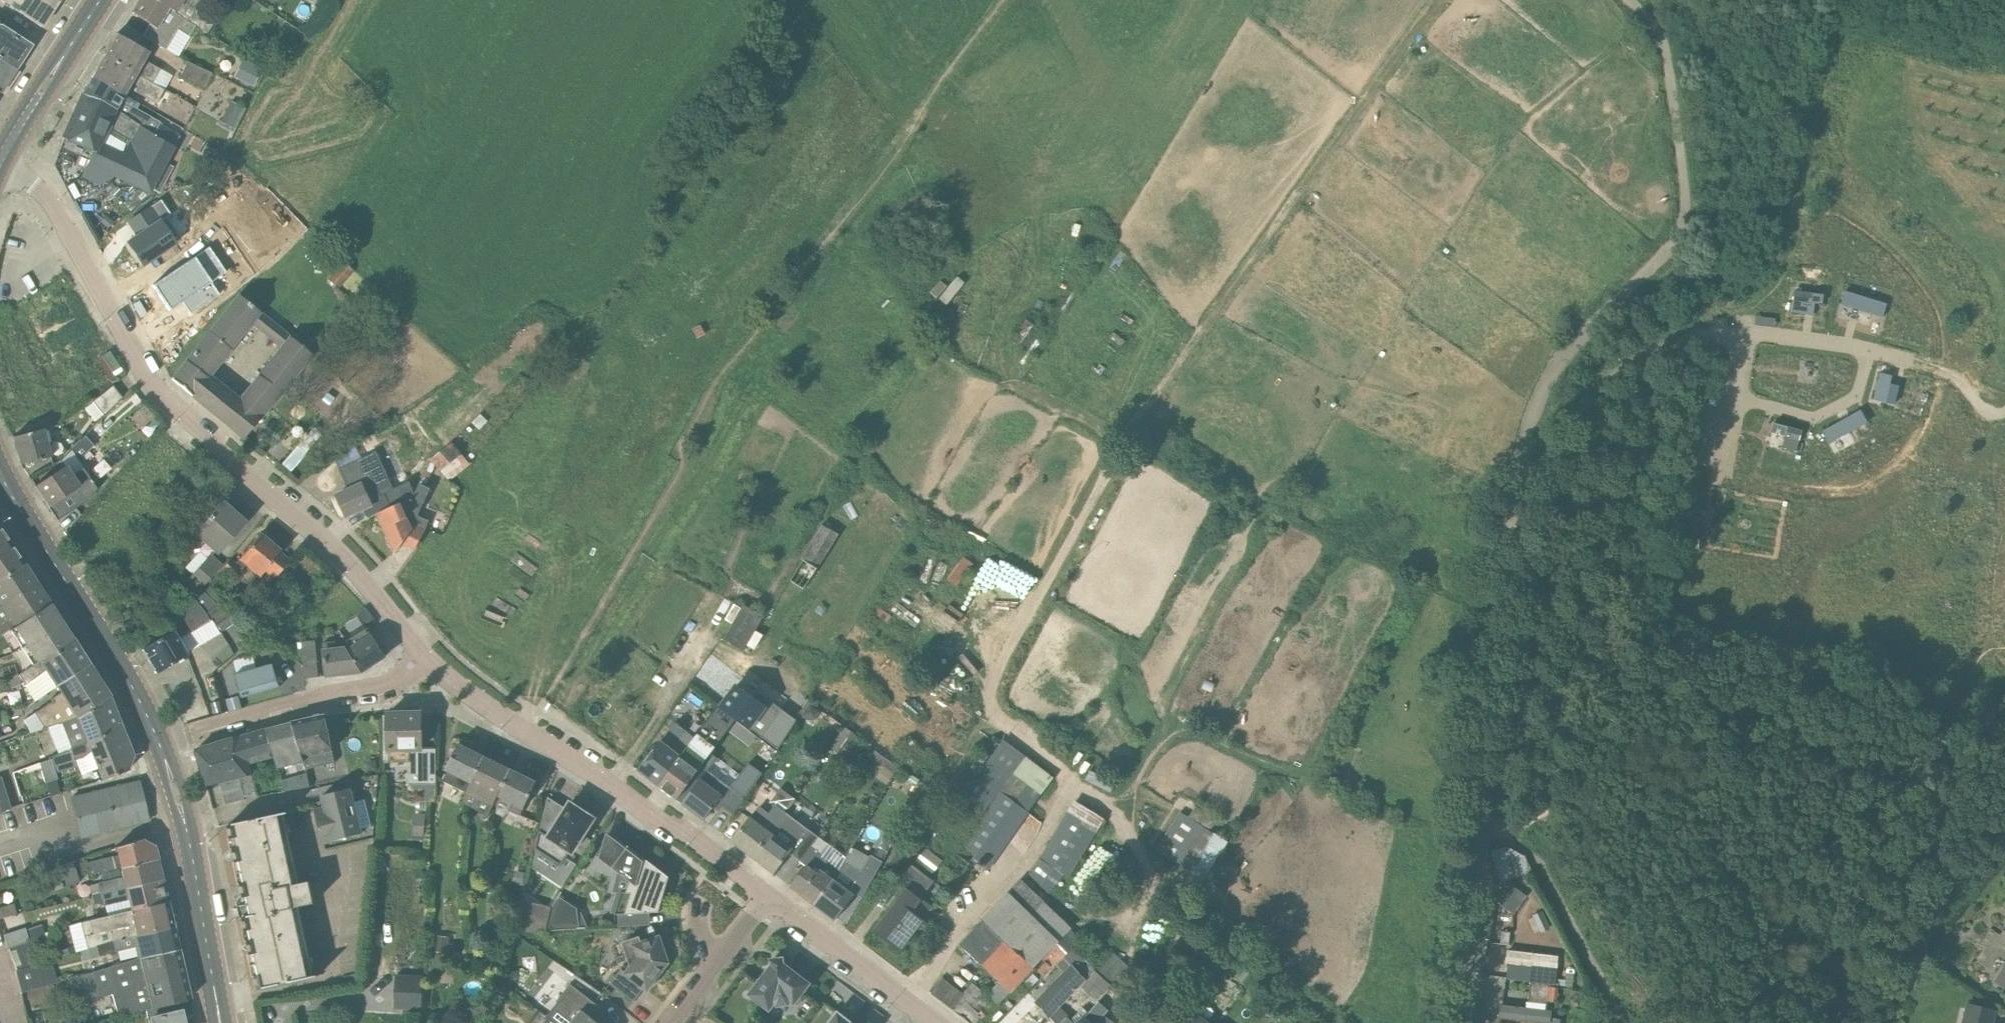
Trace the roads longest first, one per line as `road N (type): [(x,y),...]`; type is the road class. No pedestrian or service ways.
road 1 (track): [(913,1007),(964,919),(1025,865),(1066,795),(1052,762),(999,718),(992,686),(1000,663),(1121,439),(1405,43),(1445,0)]
road 2 (track): [(540,668),(526,730),(681,471),(686,436),(723,371),(895,156),(1004,0)]
road 3 (residential): [(427,656),(333,548),(166,400),(53,203),(0,163)]
road 4 (residential): [(1459,1022),(1485,679),(1504,533)]
road 5 (residential): [(766,896),(692,836),(467,692),(427,656)]
road 6 (residential): [(1504,533),(1566,425),(1624,366),(1691,338),(1743,335)]
road 7 (tertiary): [(159,742),(0,473)]
road 8 (residential): [(1743,335),(1854,346),(1865,353),(1865,368),(1854,396),(1812,418),(1735,399)]
road 9 (tertiary): [(221,1022),(185,821),(159,742)]
road 10 (residential): [(159,742),(385,687),(427,656)]
road 11 (residential): [(934,1022),(766,896)]
road 12 (tertiary): [(0,157),(100,0)]
road 13 (residential): [(670,1022),(766,896)]
road 14 (track): [(1865,353),(1945,372),(1986,410),(2004,412)]

